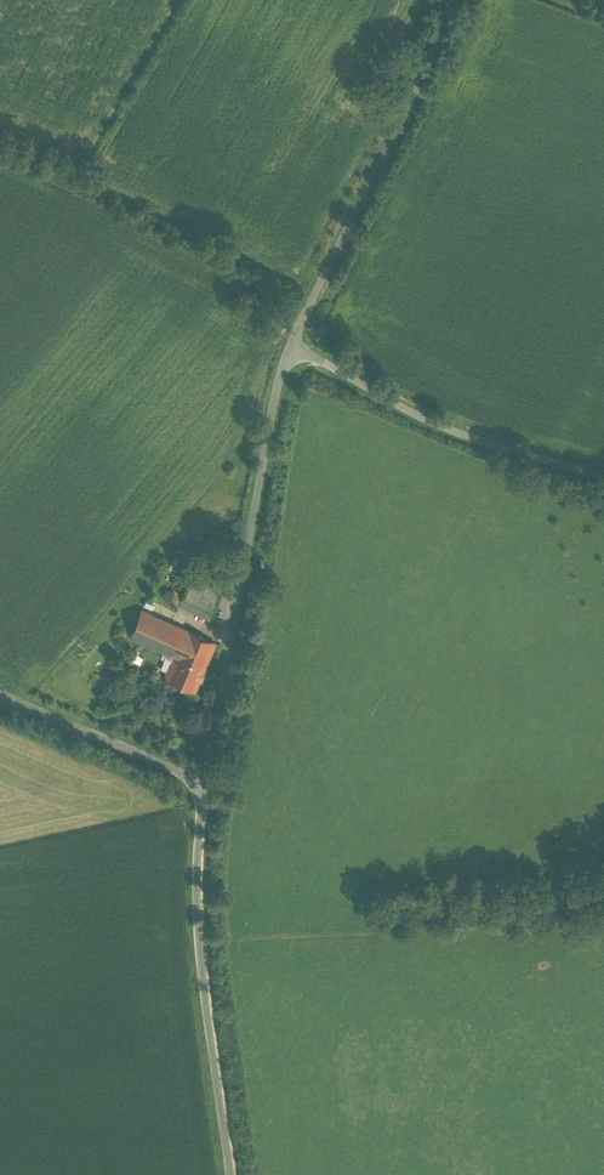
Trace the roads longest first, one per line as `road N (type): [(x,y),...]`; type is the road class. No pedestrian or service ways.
road 1 (unclassified): [(290,348),(202,779)]
road 2 (unclassified): [(202,779),(200,839),(235,1174)]
road 3 (unclassified): [(456,0),(290,348)]
road 4 (unclassified): [(603,478),(425,423),(290,348)]
road 5 (unclassified): [(202,779),(0,694)]

